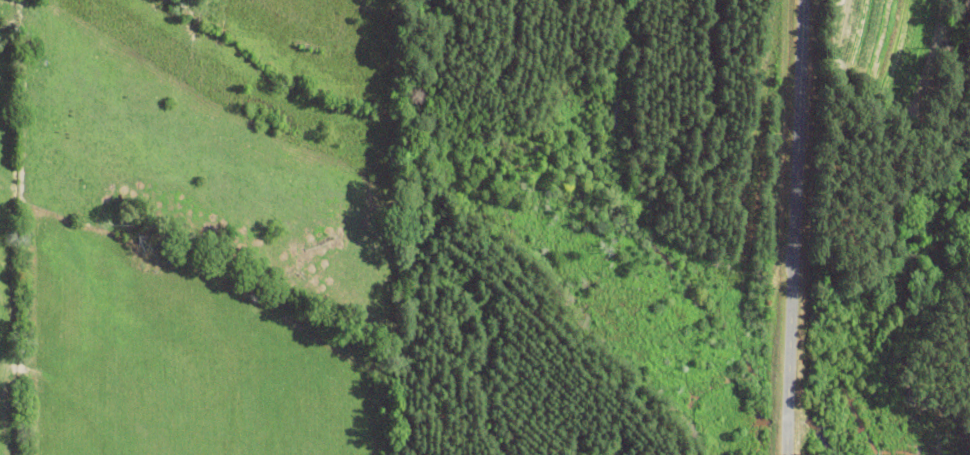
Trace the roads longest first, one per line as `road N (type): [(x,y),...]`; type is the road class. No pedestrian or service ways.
road 1 (residential): [(789,454),(805,0)]

